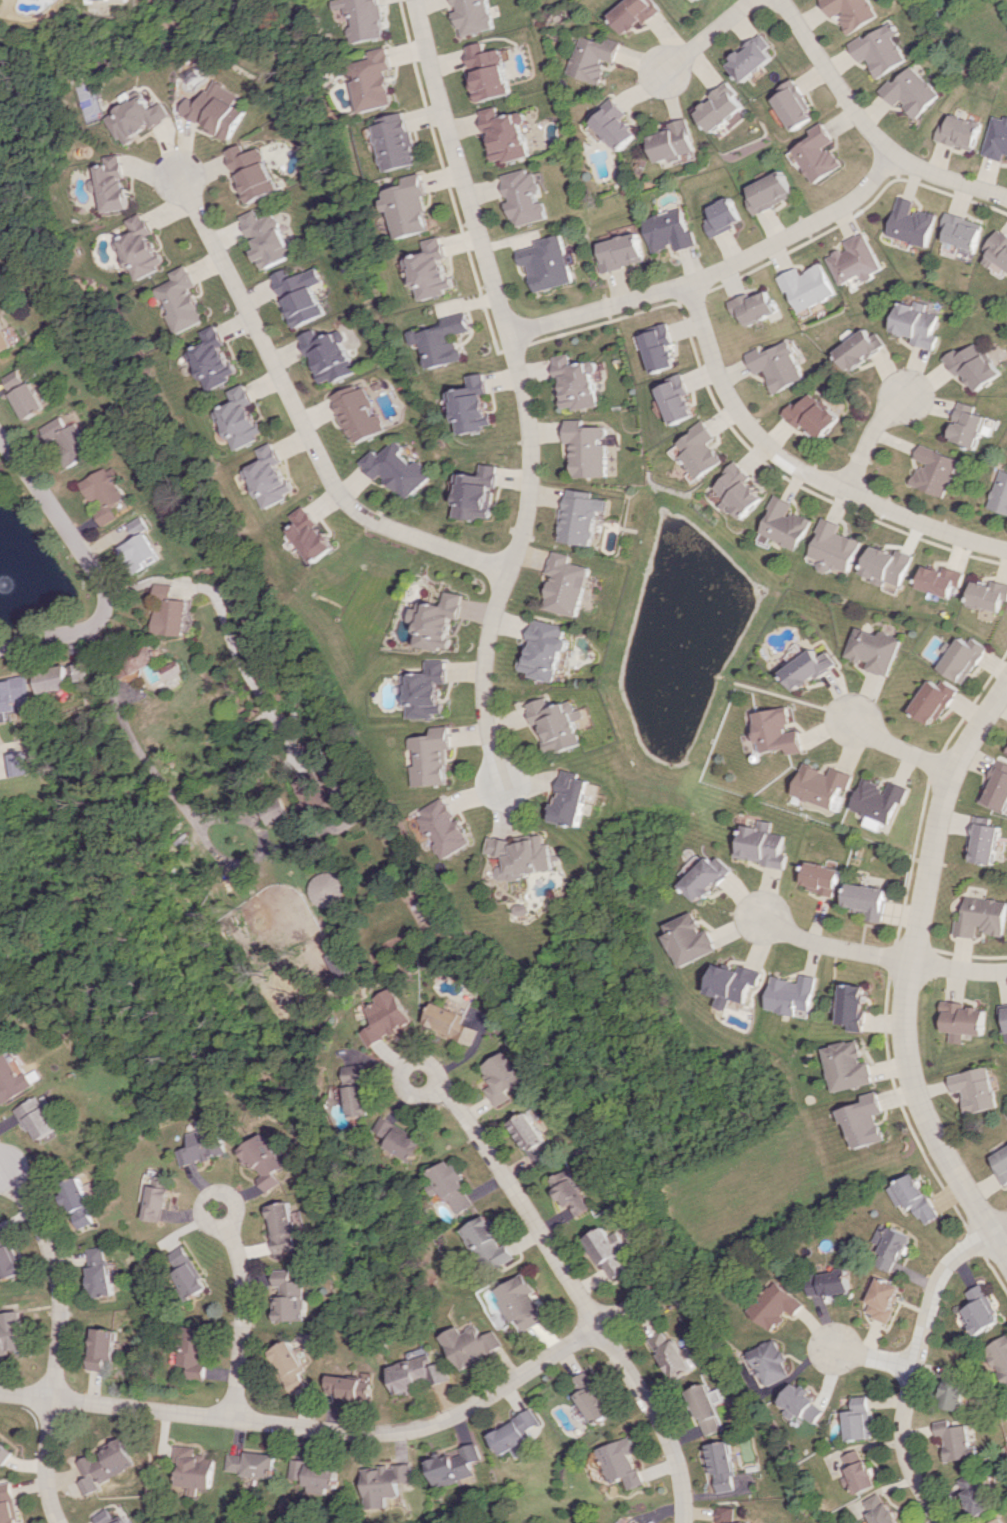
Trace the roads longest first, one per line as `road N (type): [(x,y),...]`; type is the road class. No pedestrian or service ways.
road 1 (residential): [(507,783),(491,725),(489,660),(528,507),(530,430),(415,0)]
road 2 (residential): [(599,1325),(461,1412),(397,1433),(0,1393)]
road 3 (residential): [(1006,1259),(919,1104),(904,1010),(937,810),(954,759),(1006,682)]
road 4 (residential): [(183,171),(346,499),(377,523),(513,572)]
road 5 (residential): [(423,1078),(453,1092),(659,1422),(673,1453),(680,1522)]
road 6 (residential): [(691,282),(722,376),(761,437),(802,469),(875,506),(1006,552)]
road 7 (residential): [(509,335),(716,273),(852,201),(895,153)]
road 8 (residential): [(62,1522),(44,1469),(56,1345),(50,1251),(0,1159)]
road 9 (residential): [(942,1522),(906,1459),(907,1403),(936,1282),(956,1257),(1006,1223)]
road 10 (residential): [(0,650),(85,631),(109,609),(100,578),(0,442)]
road 11 (residential): [(232,1417),(240,1266),(217,1208)]
road 12 (residential): [(895,153),(866,126),(784,0)]
road 13 (residential): [(756,913),(807,940),(910,961)]
road 14 (residential): [(845,714),(870,738),(949,774)]
road 15 (residential): [(895,153),(1006,200)]

